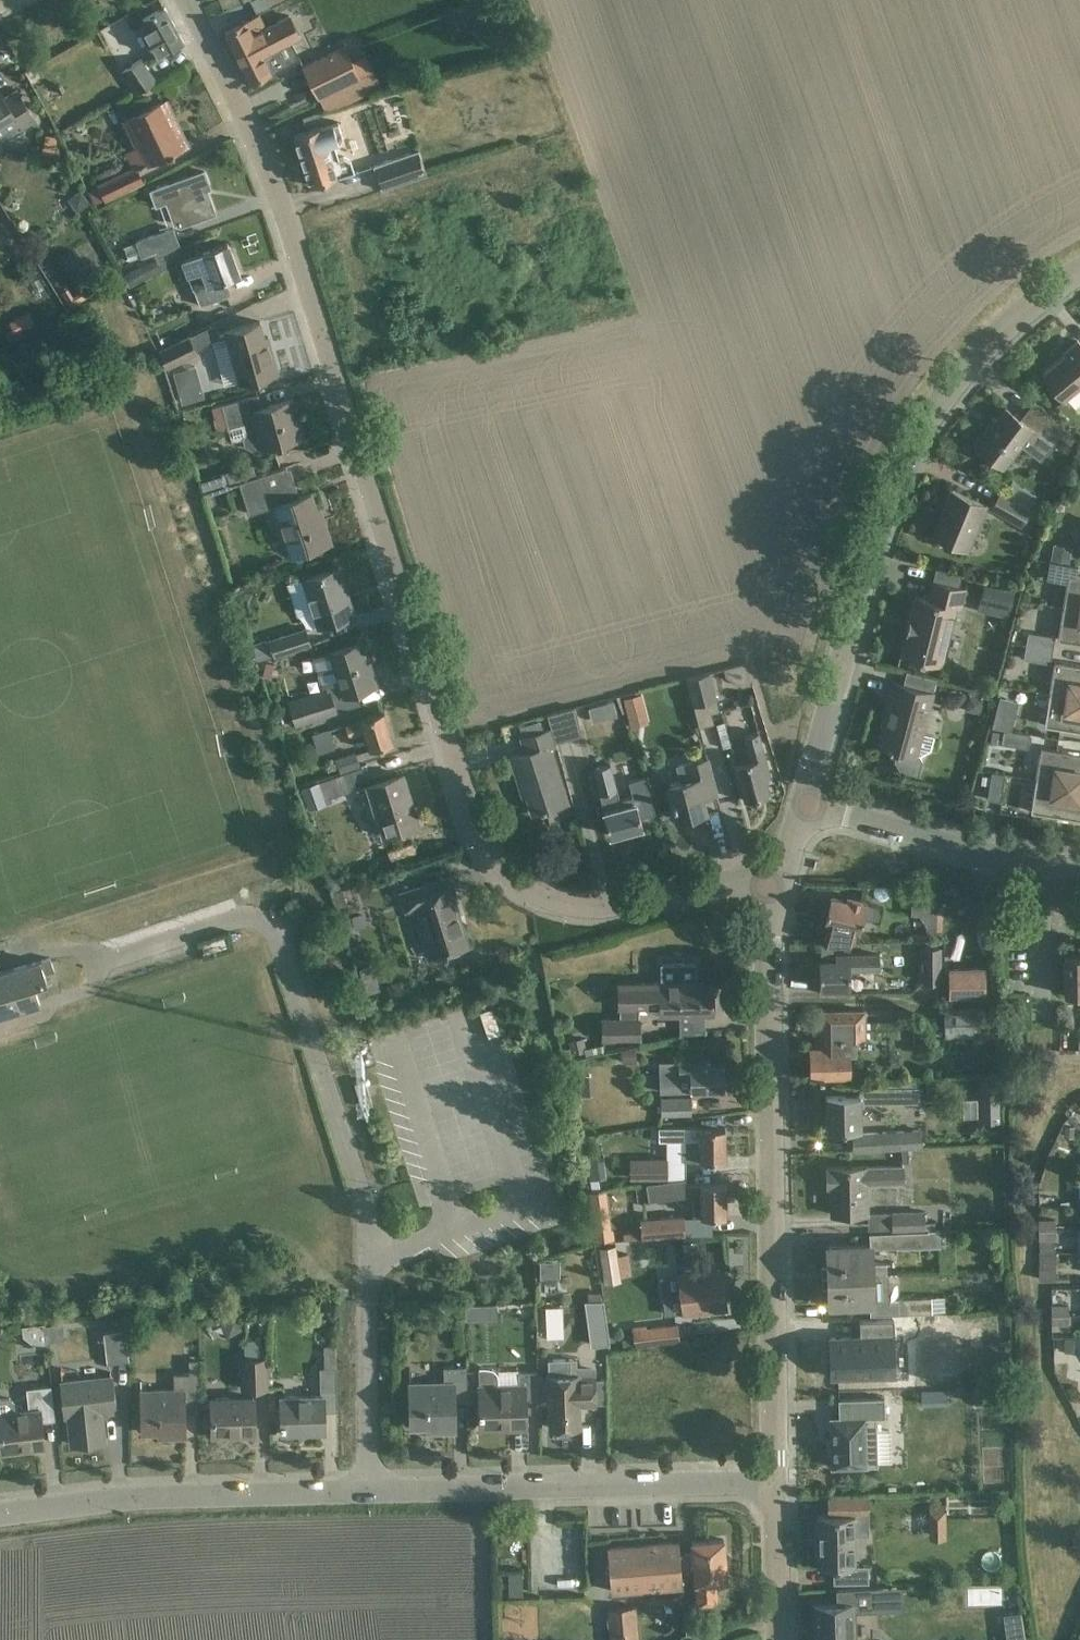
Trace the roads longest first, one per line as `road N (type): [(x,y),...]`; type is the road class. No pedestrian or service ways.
road 1 (tertiary): [(775,900),(567,918),(520,897),(494,873),(474,835),(259,153),(186,0)]
road 2 (tertiary): [(807,804),(897,475),(955,375),(1021,307),(1079,274)]
road 3 (tertiary): [(775,1480),(764,964),(775,900)]
road 4 (unclassified): [(359,1494),(775,1480)]
road 5 (unclassified): [(359,1494),(134,1500),(0,1518)]
road 6 (unclassified): [(359,1494),(358,1278),(382,1250),(428,1234)]
road 7 (unclassified): [(807,804),(974,851),(1050,863)]
road 8 (tertiary): [(787,1639),(775,1480)]
road 9 (residential): [(1042,1021),(1039,936),(1050,863)]

